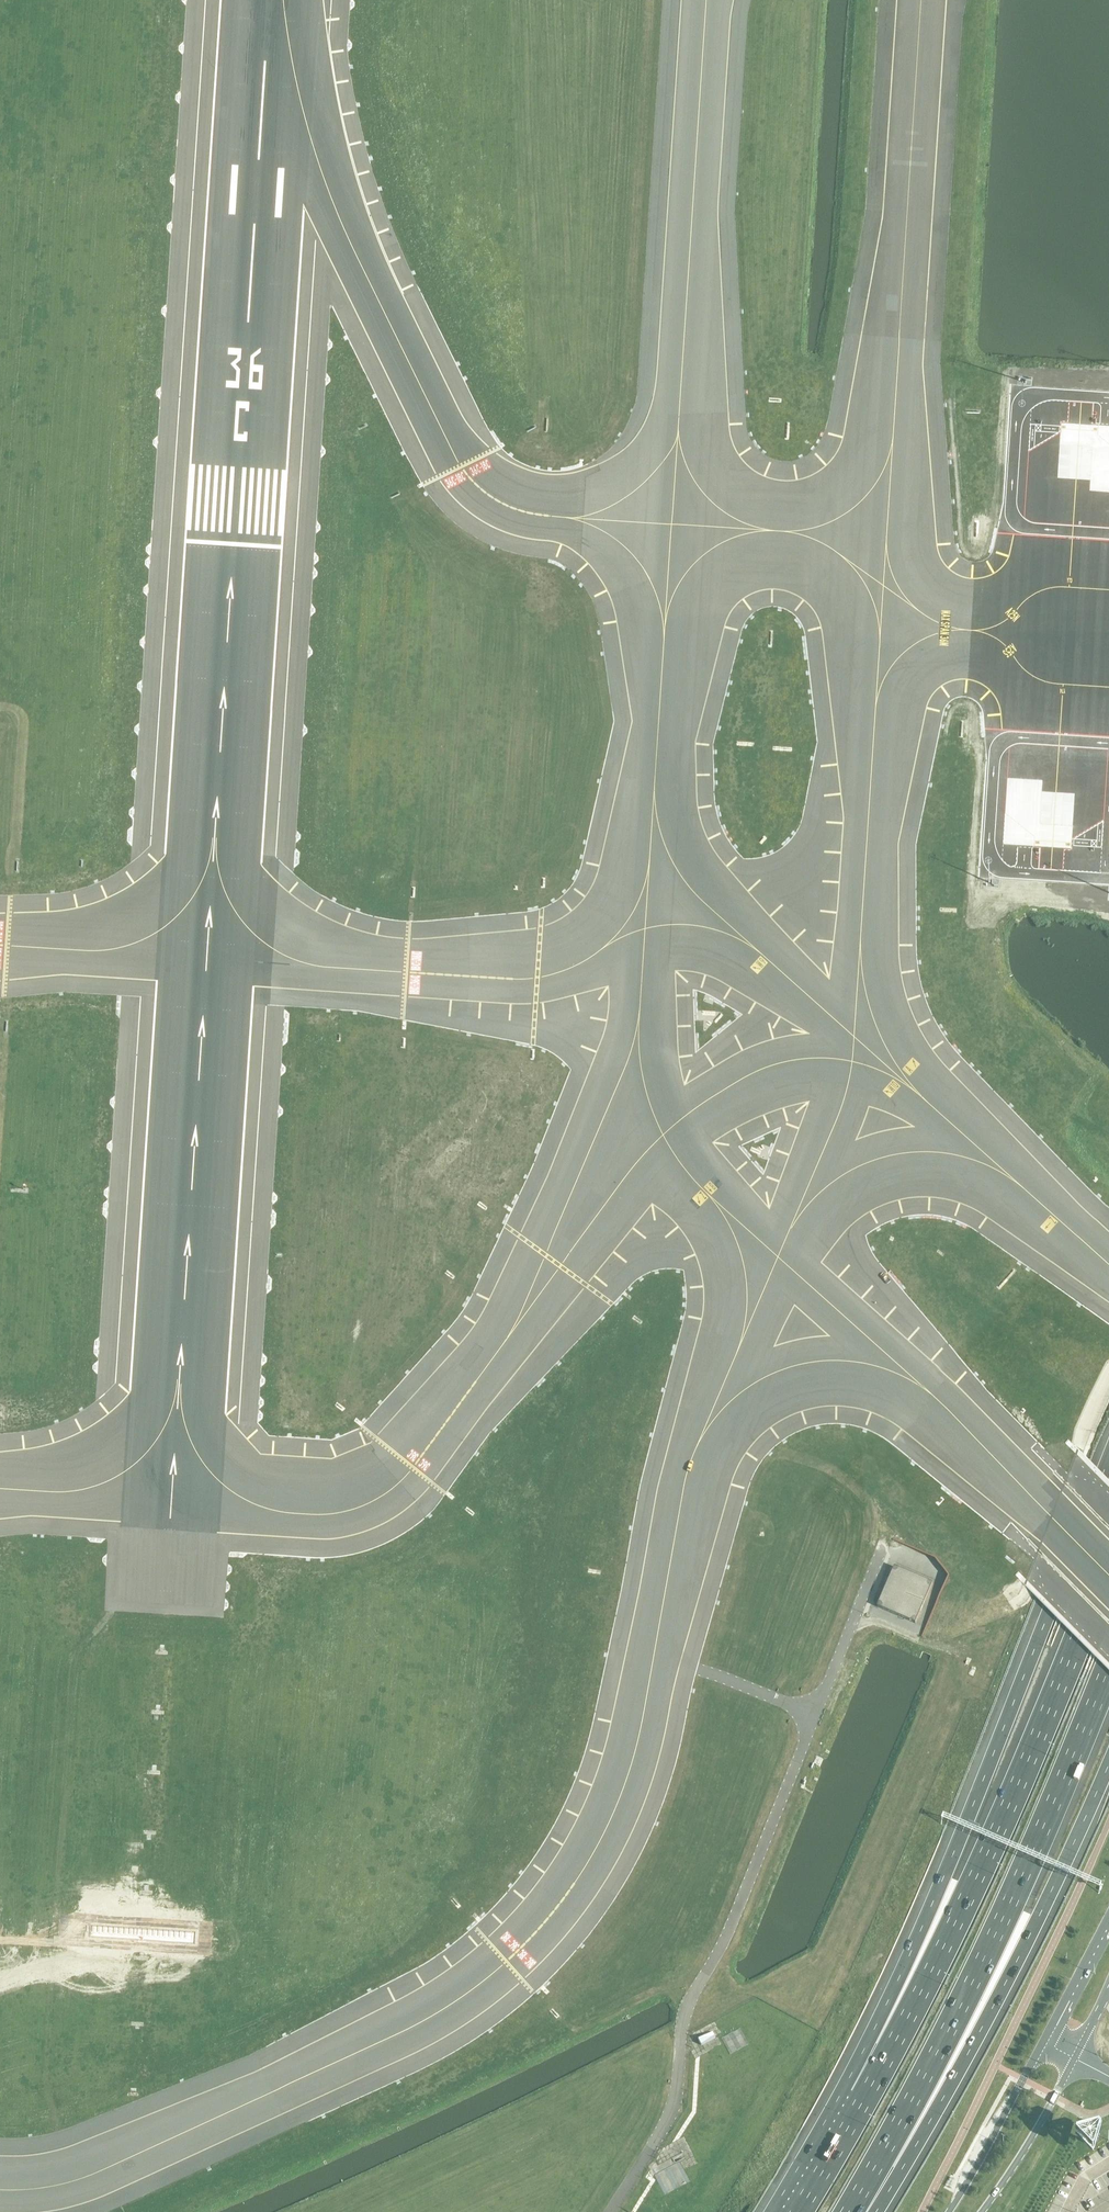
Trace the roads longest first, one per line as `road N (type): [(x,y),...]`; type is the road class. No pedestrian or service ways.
road 1 (motorway): [(1108,1460),(827,2151)]
road 2 (motorway): [(1108,1561),(943,1946),(827,2151)]
road 3 (motorway): [(856,2211),(983,1962),(1108,1669)]
road 4 (motorway): [(861,2211),(911,2152),(1043,1911),(1108,1765)]
road 5 (tertiary): [(1043,2041),(949,2211)]
road 6 (tertiary): [(981,2211),(1074,2058)]
road 7 (tertiary): [(1108,1915),(1043,2041)]

